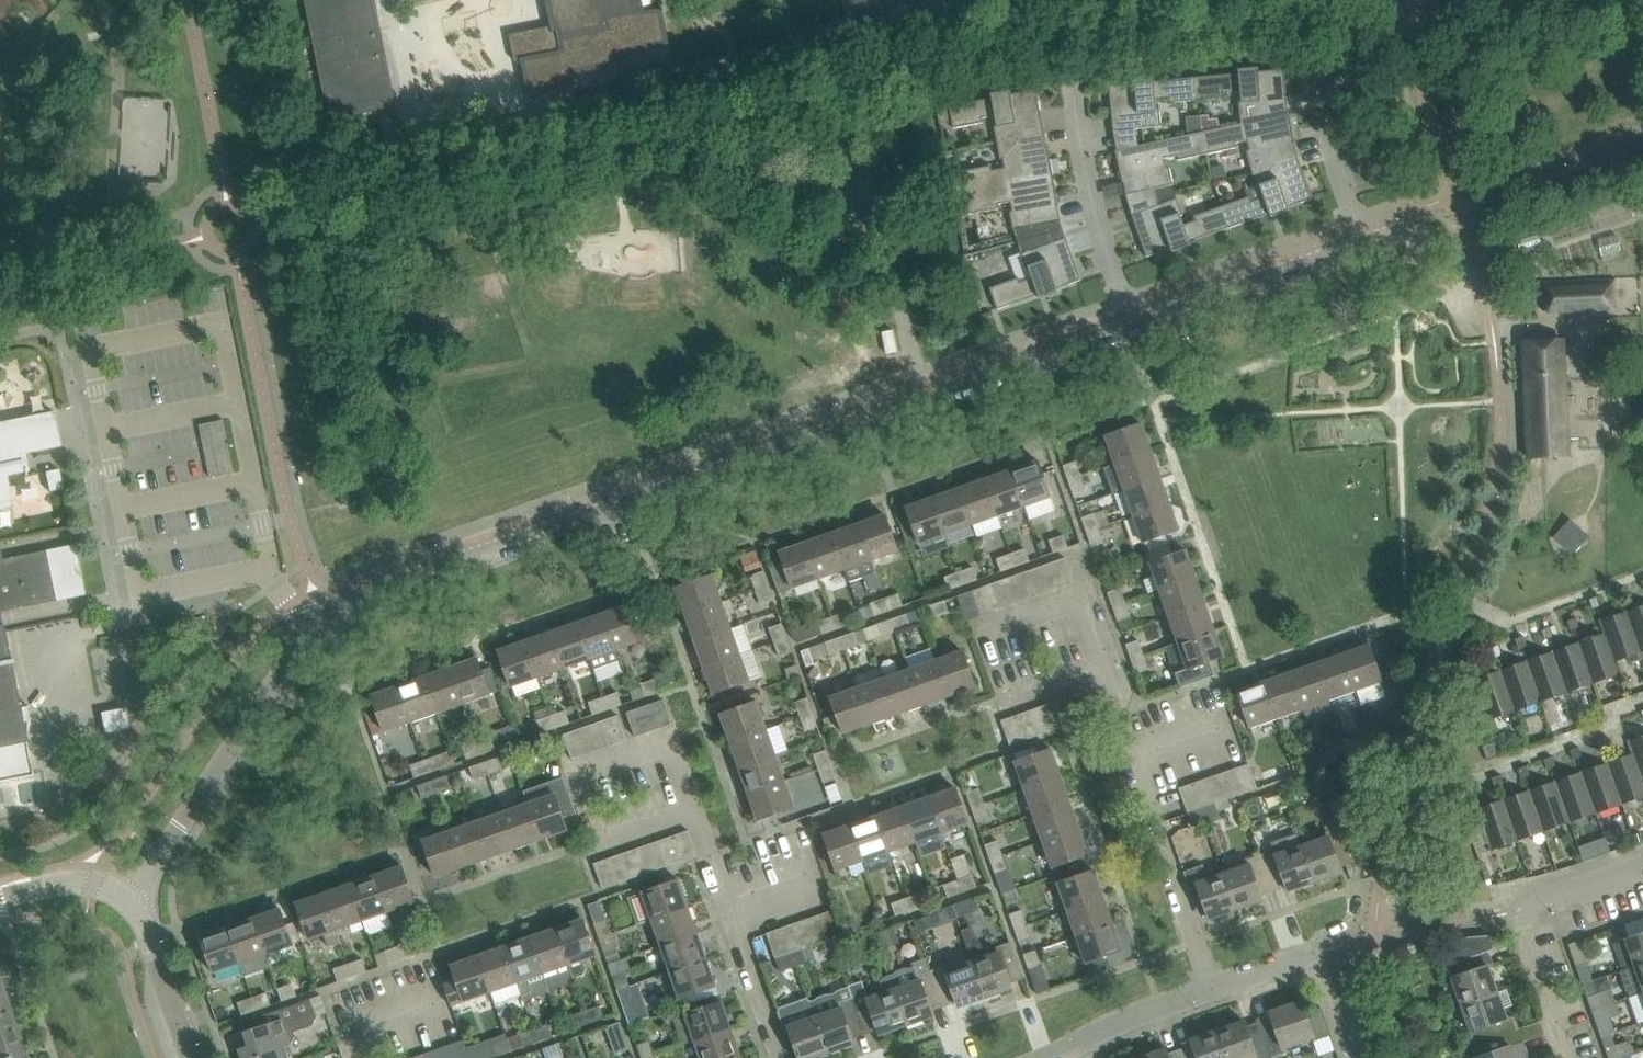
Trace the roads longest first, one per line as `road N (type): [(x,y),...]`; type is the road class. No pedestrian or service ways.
road 1 (residential): [(323,615),(373,590),(1132,323)]
road 2 (residential): [(1212,988),(1074,600)]
road 3 (unclassified): [(127,899),(323,615)]
road 4 (residential): [(783,1057),(667,741)]
road 5 (residential): [(1564,1057),(1512,912),(1642,865)]
road 6 (residential): [(1132,323),(1363,241)]
road 7 (residential): [(1074,89),(1090,184),(1132,323)]
road 8 (residential): [(1046,1057),(1212,988)]
road 9 (tertiary): [(192,1057),(152,940),(127,899)]
road 10 (residential): [(1318,76),(1363,241)]

